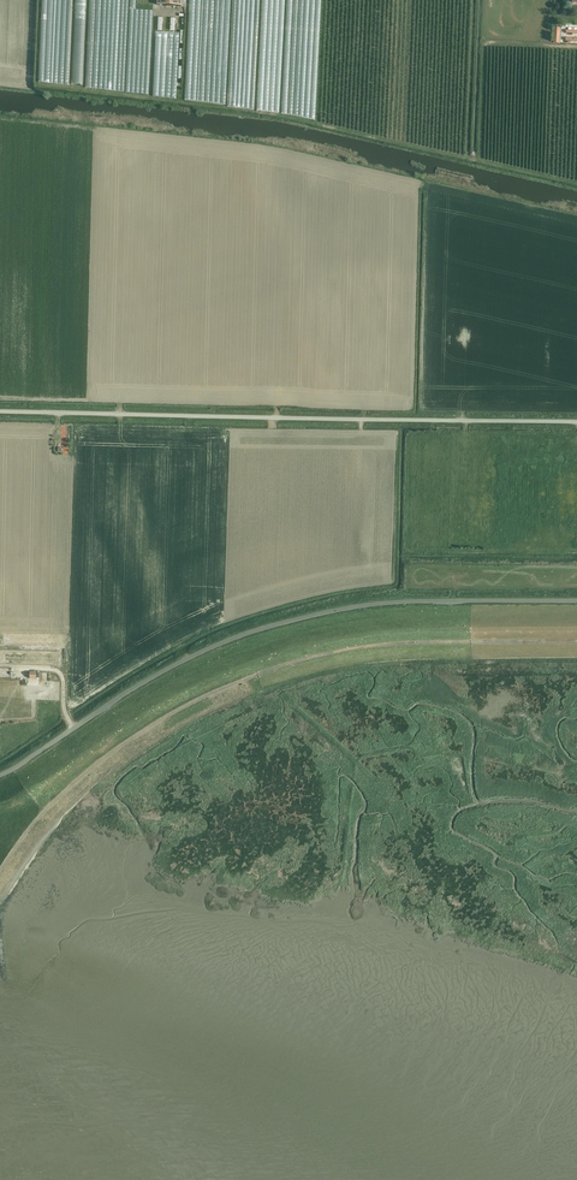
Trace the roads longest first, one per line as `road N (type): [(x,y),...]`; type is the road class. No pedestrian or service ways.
road 1 (unclassified): [(0,774),(169,666),(276,624),(382,604),(576,602)]
road 2 (unclassified): [(576,423),(0,411)]

